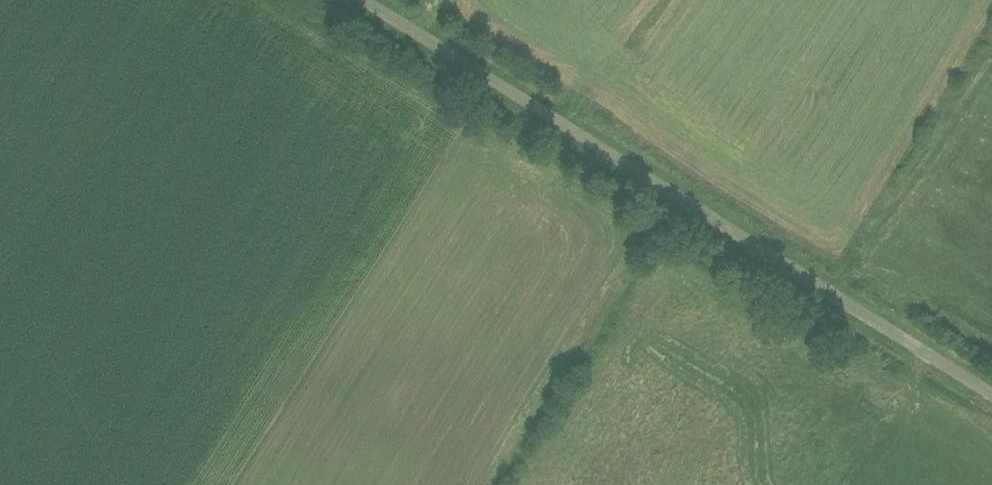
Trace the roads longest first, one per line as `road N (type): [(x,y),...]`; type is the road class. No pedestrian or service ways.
road 1 (unclassified): [(991,383),(355,0)]

